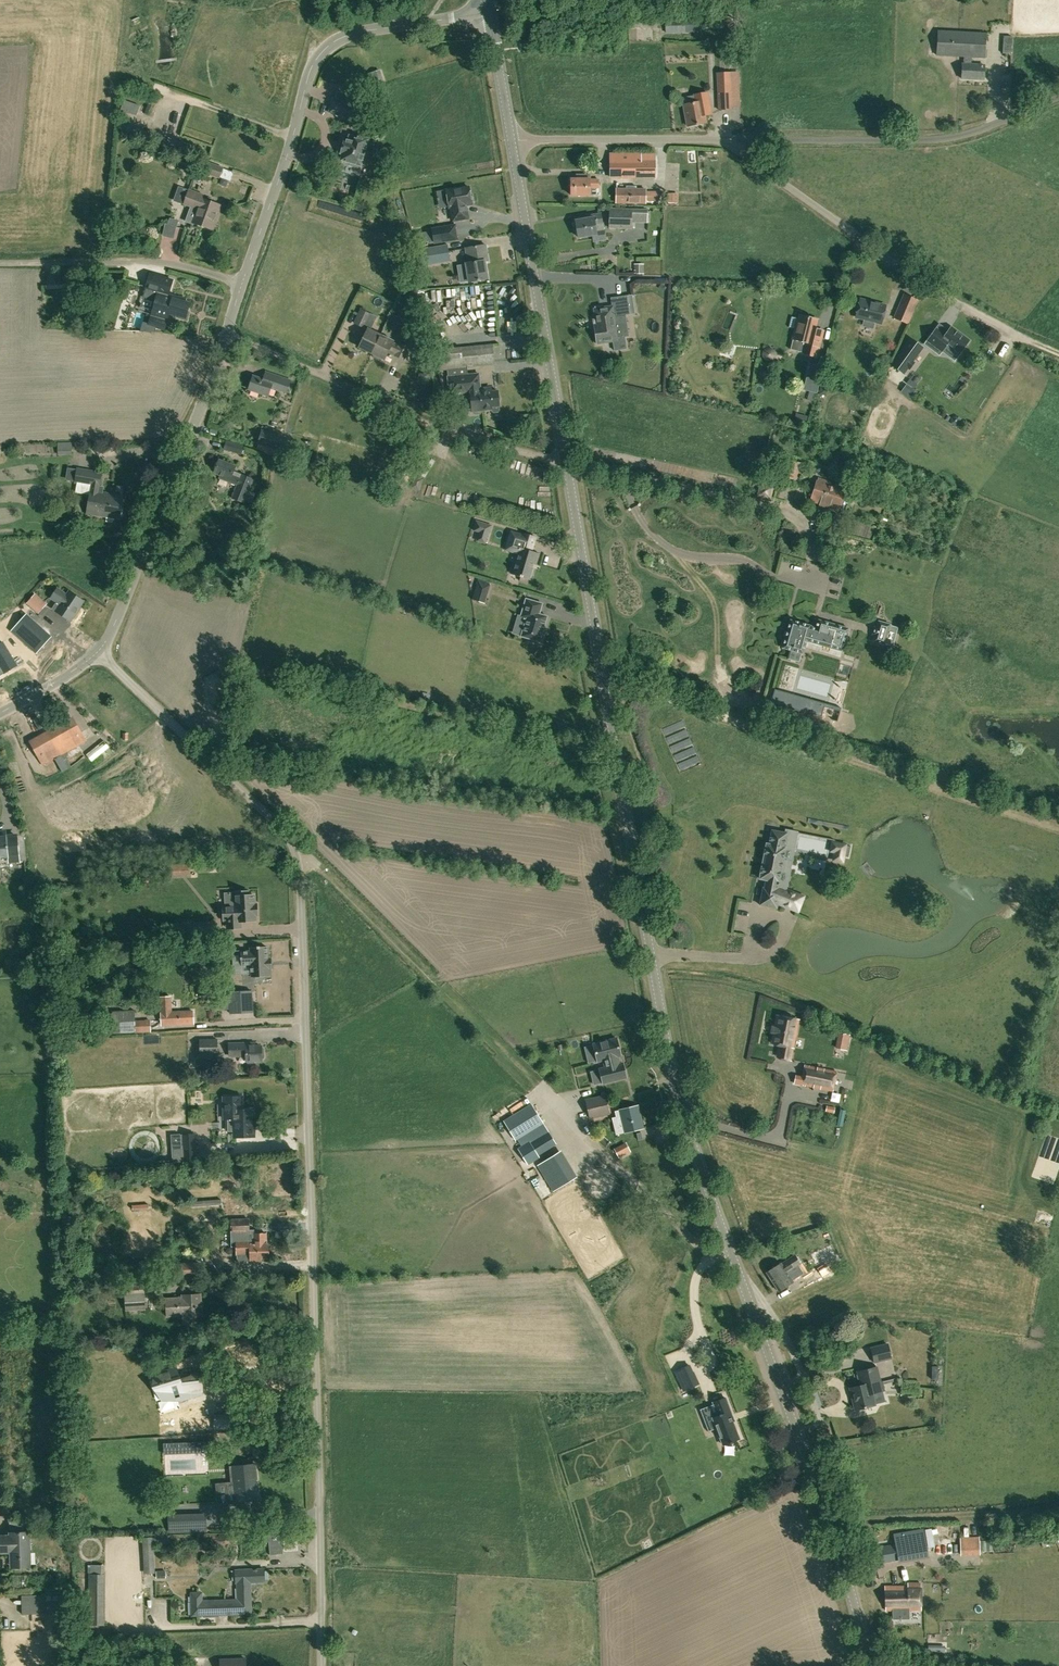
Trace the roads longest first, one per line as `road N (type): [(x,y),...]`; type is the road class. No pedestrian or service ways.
road 1 (secondary): [(733,1260),(660,1016),(510,140)]
road 2 (unclassified): [(322,1665),(301,847),(98,651)]
road 3 (track): [(733,1260),(709,1252),(301,847)]
road 4 (unclassified): [(510,140),(897,143),(970,132),(1058,94)]
road 5 (secondary): [(872,1665),(733,1260)]
road 6 (unclassified): [(245,280),(316,64),(330,48),(355,33),(490,12)]
road 7 (unclassified): [(98,651),(166,497),(245,280)]
road 8 (track): [(567,464),(370,399),(227,335)]
road 9 (unclassified): [(245,280),(168,262),(0,262)]
road 10 (residential): [(820,1421),(789,1339),(733,1260)]
road 11 (secondary): [(510,140),(490,12)]

